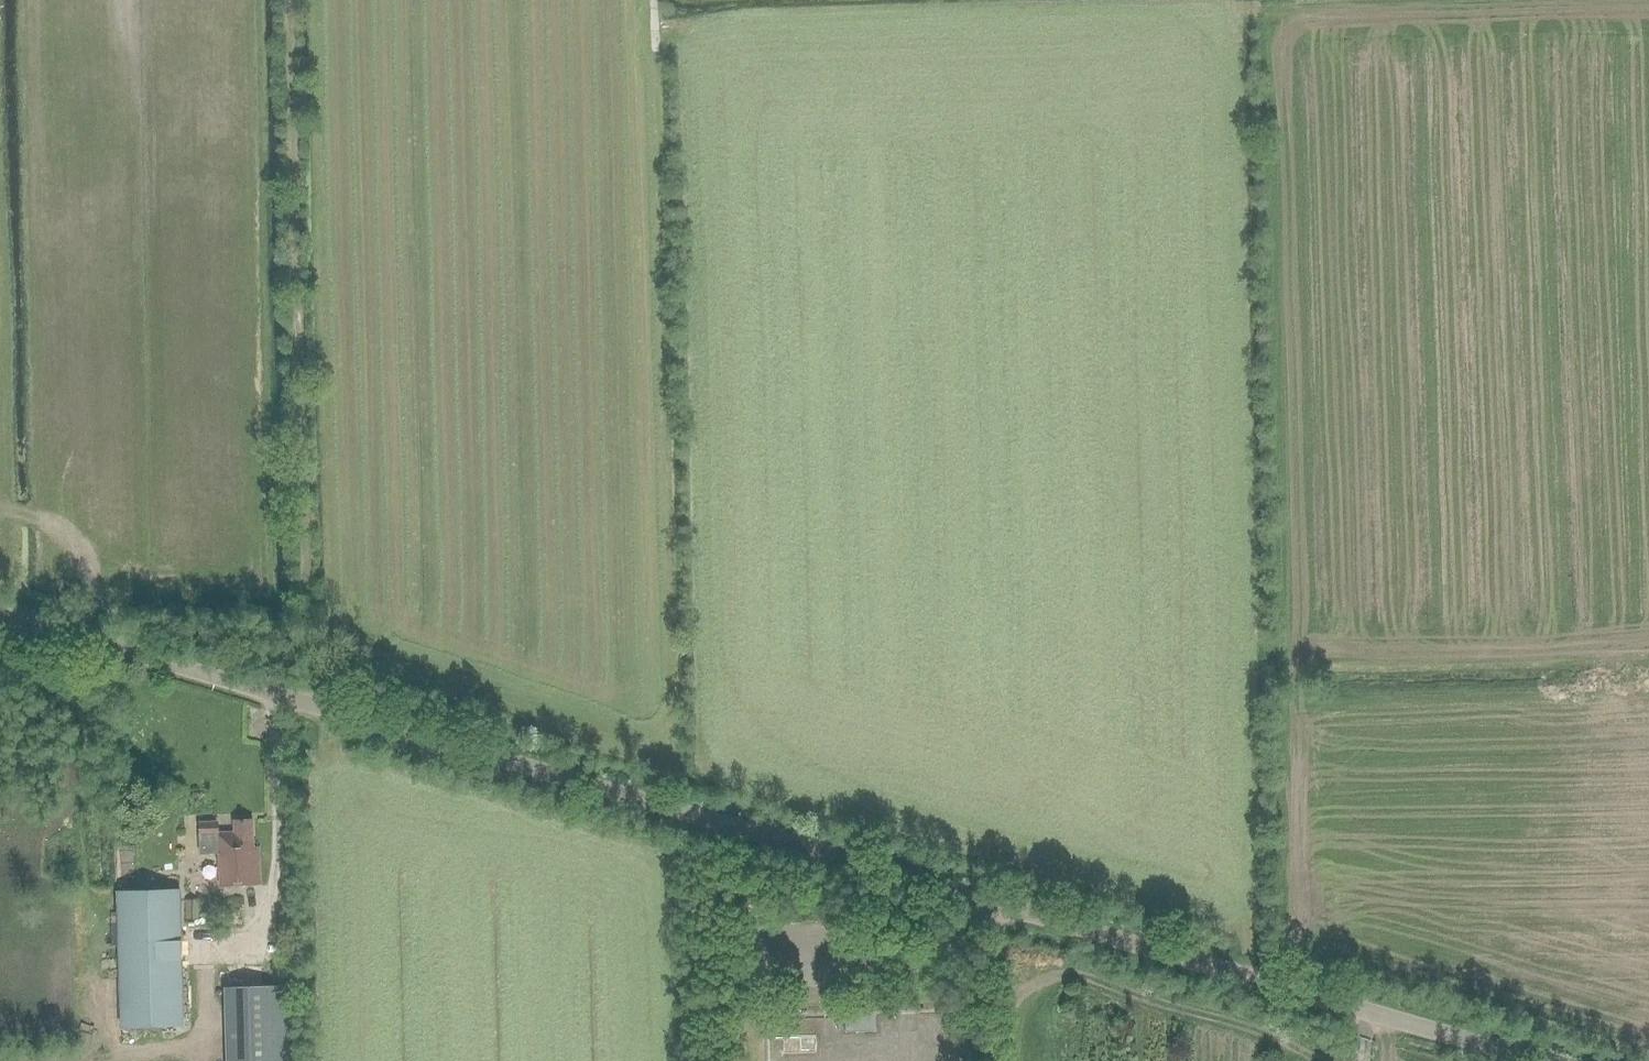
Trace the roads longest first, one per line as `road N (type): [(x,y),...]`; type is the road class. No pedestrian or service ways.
road 1 (tertiary): [(1545,1060),(0,614)]

